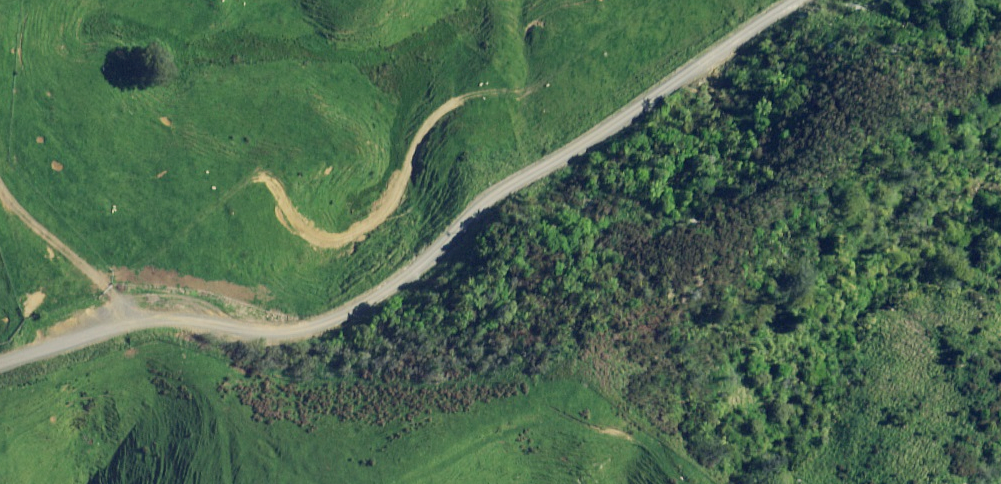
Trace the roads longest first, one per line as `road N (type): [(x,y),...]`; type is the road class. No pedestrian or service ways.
road 1 (unclassified): [(798,0),(481,202),(429,260),(342,316),(289,333),(141,323),(0,364)]
road 2 (track): [(697,483),(653,443),(550,420),(473,442),(386,483)]
road 3 (track): [(228,483),(228,441),(214,400),(136,358),(118,329)]

